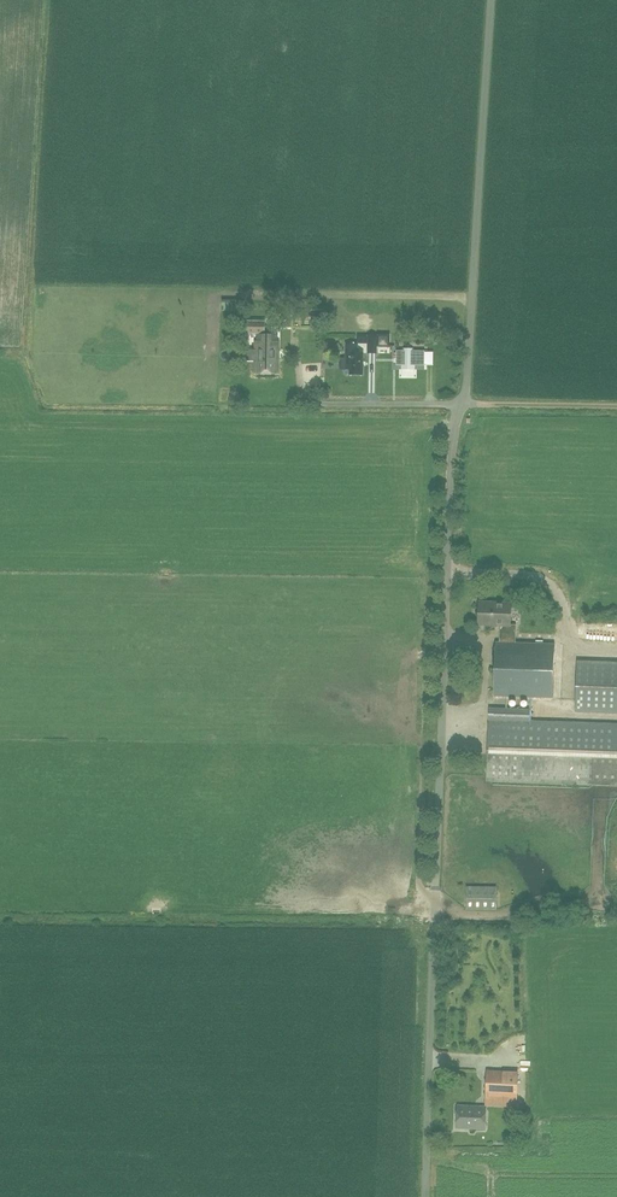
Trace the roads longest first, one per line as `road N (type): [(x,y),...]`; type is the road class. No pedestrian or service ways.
road 1 (unclassified): [(426,1196),(460,406)]
road 2 (unclassified): [(460,406),(493,0)]
road 3 (unclassified): [(616,407),(460,406)]

